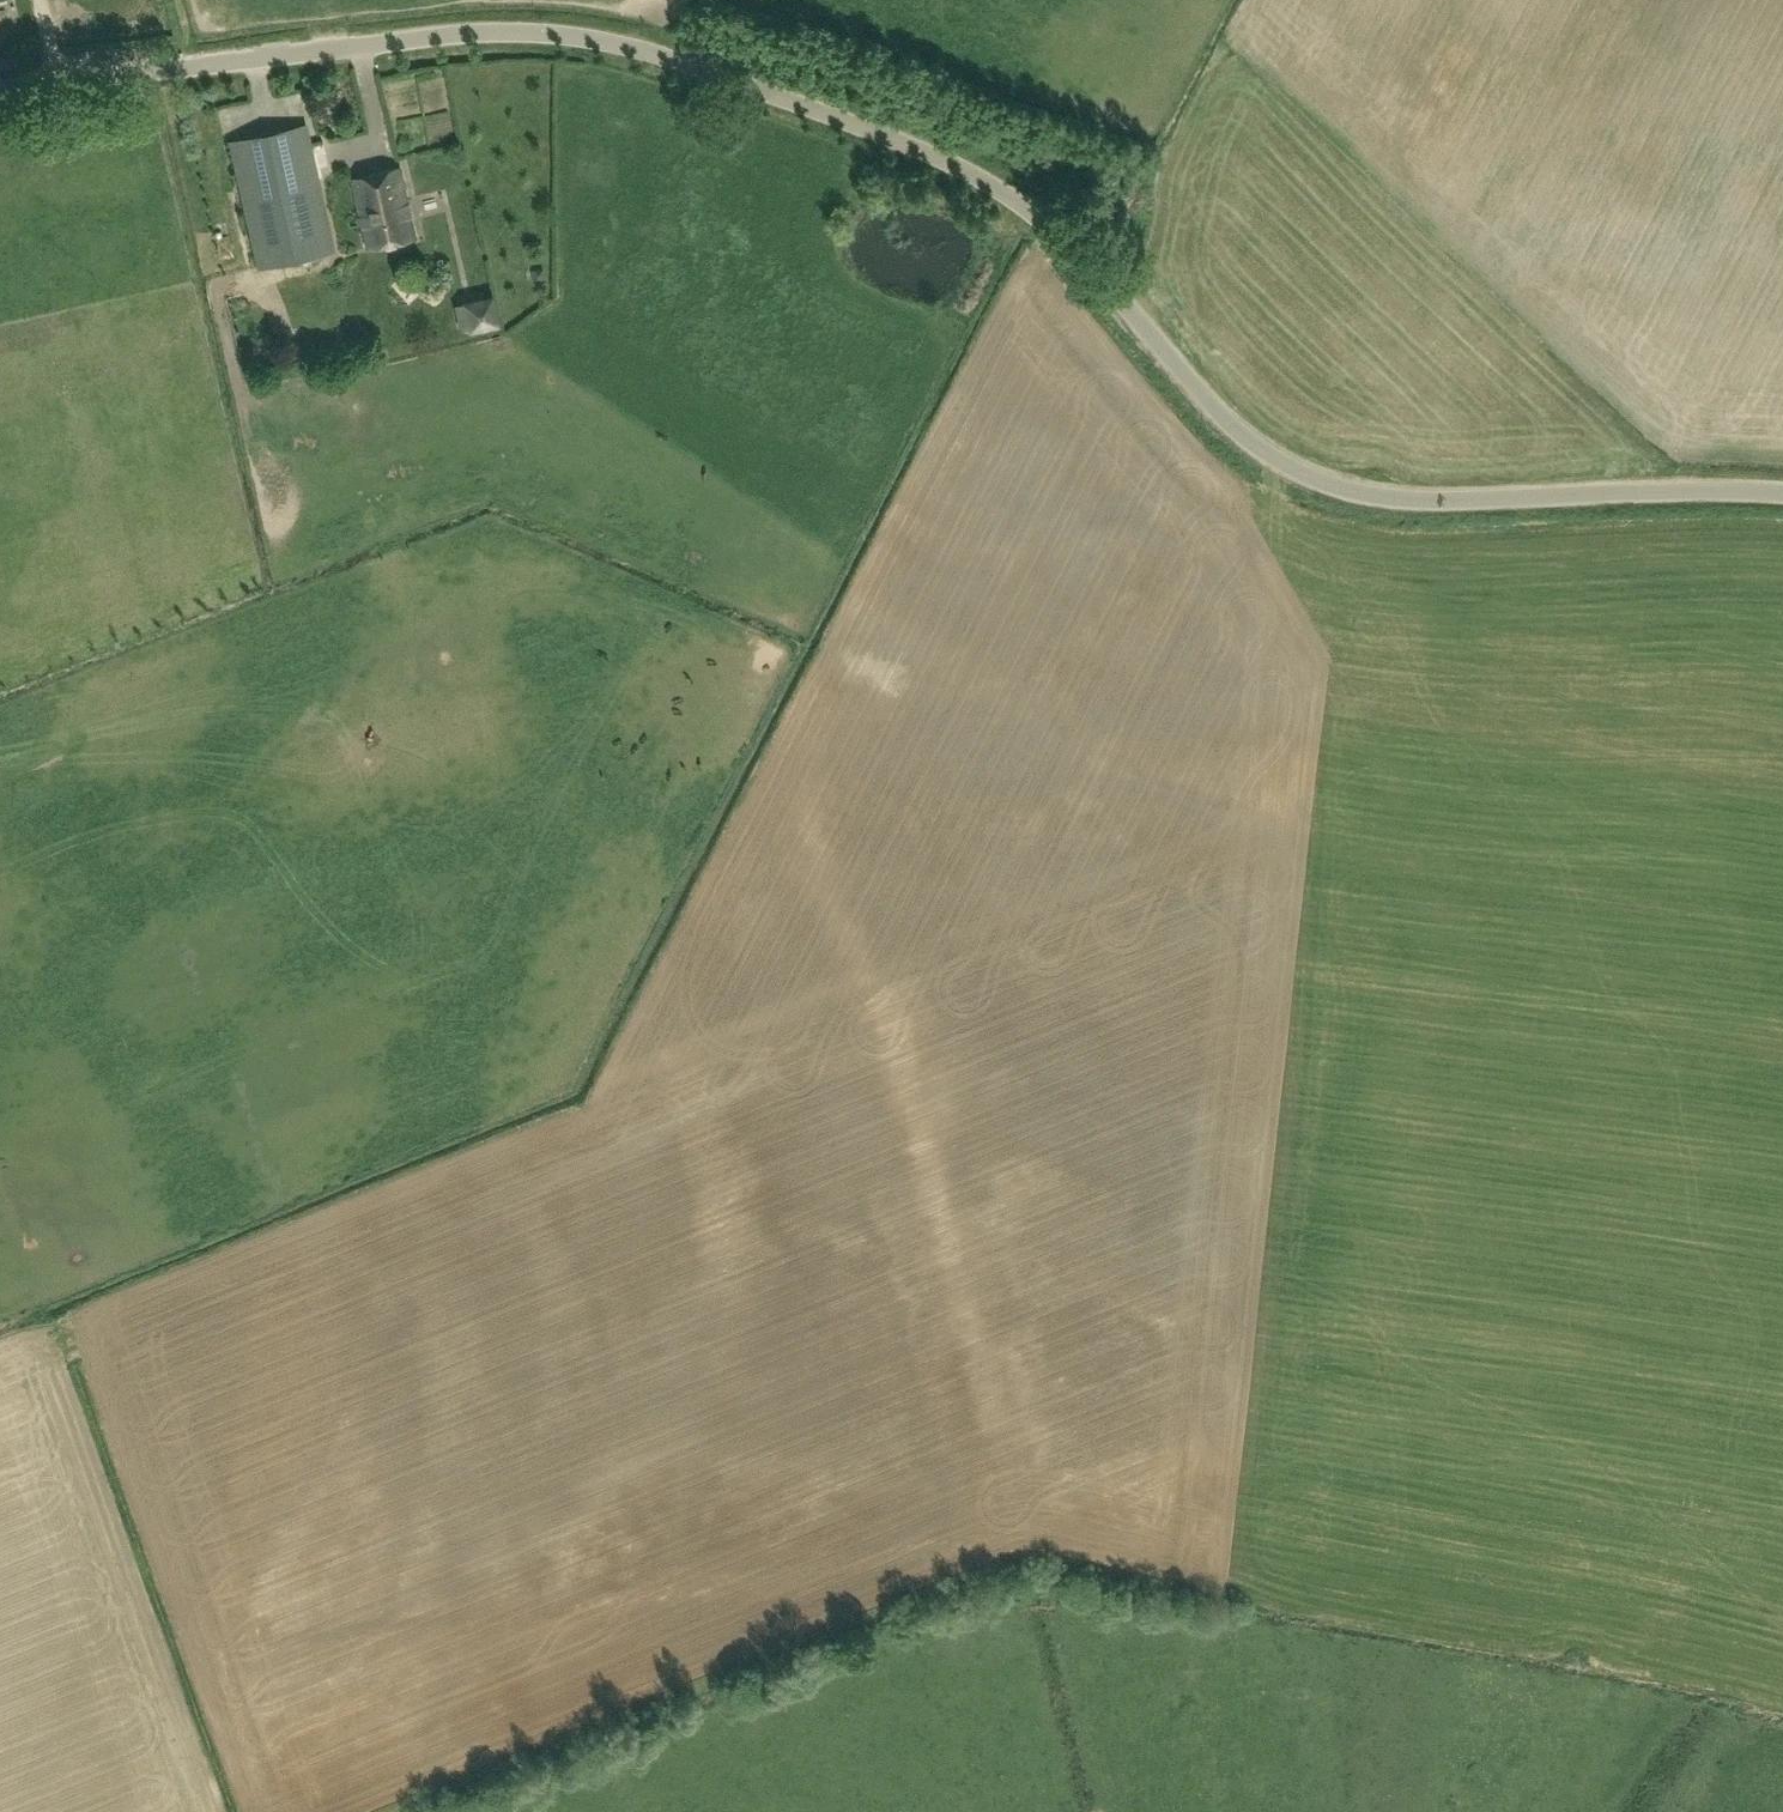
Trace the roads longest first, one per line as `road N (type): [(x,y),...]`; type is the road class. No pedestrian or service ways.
road 1 (unclassified): [(1782,491),(1436,500),(1331,486),(1243,435),(1077,245),(983,179),(864,126),(628,46),(531,32),(459,34),(0,90)]

